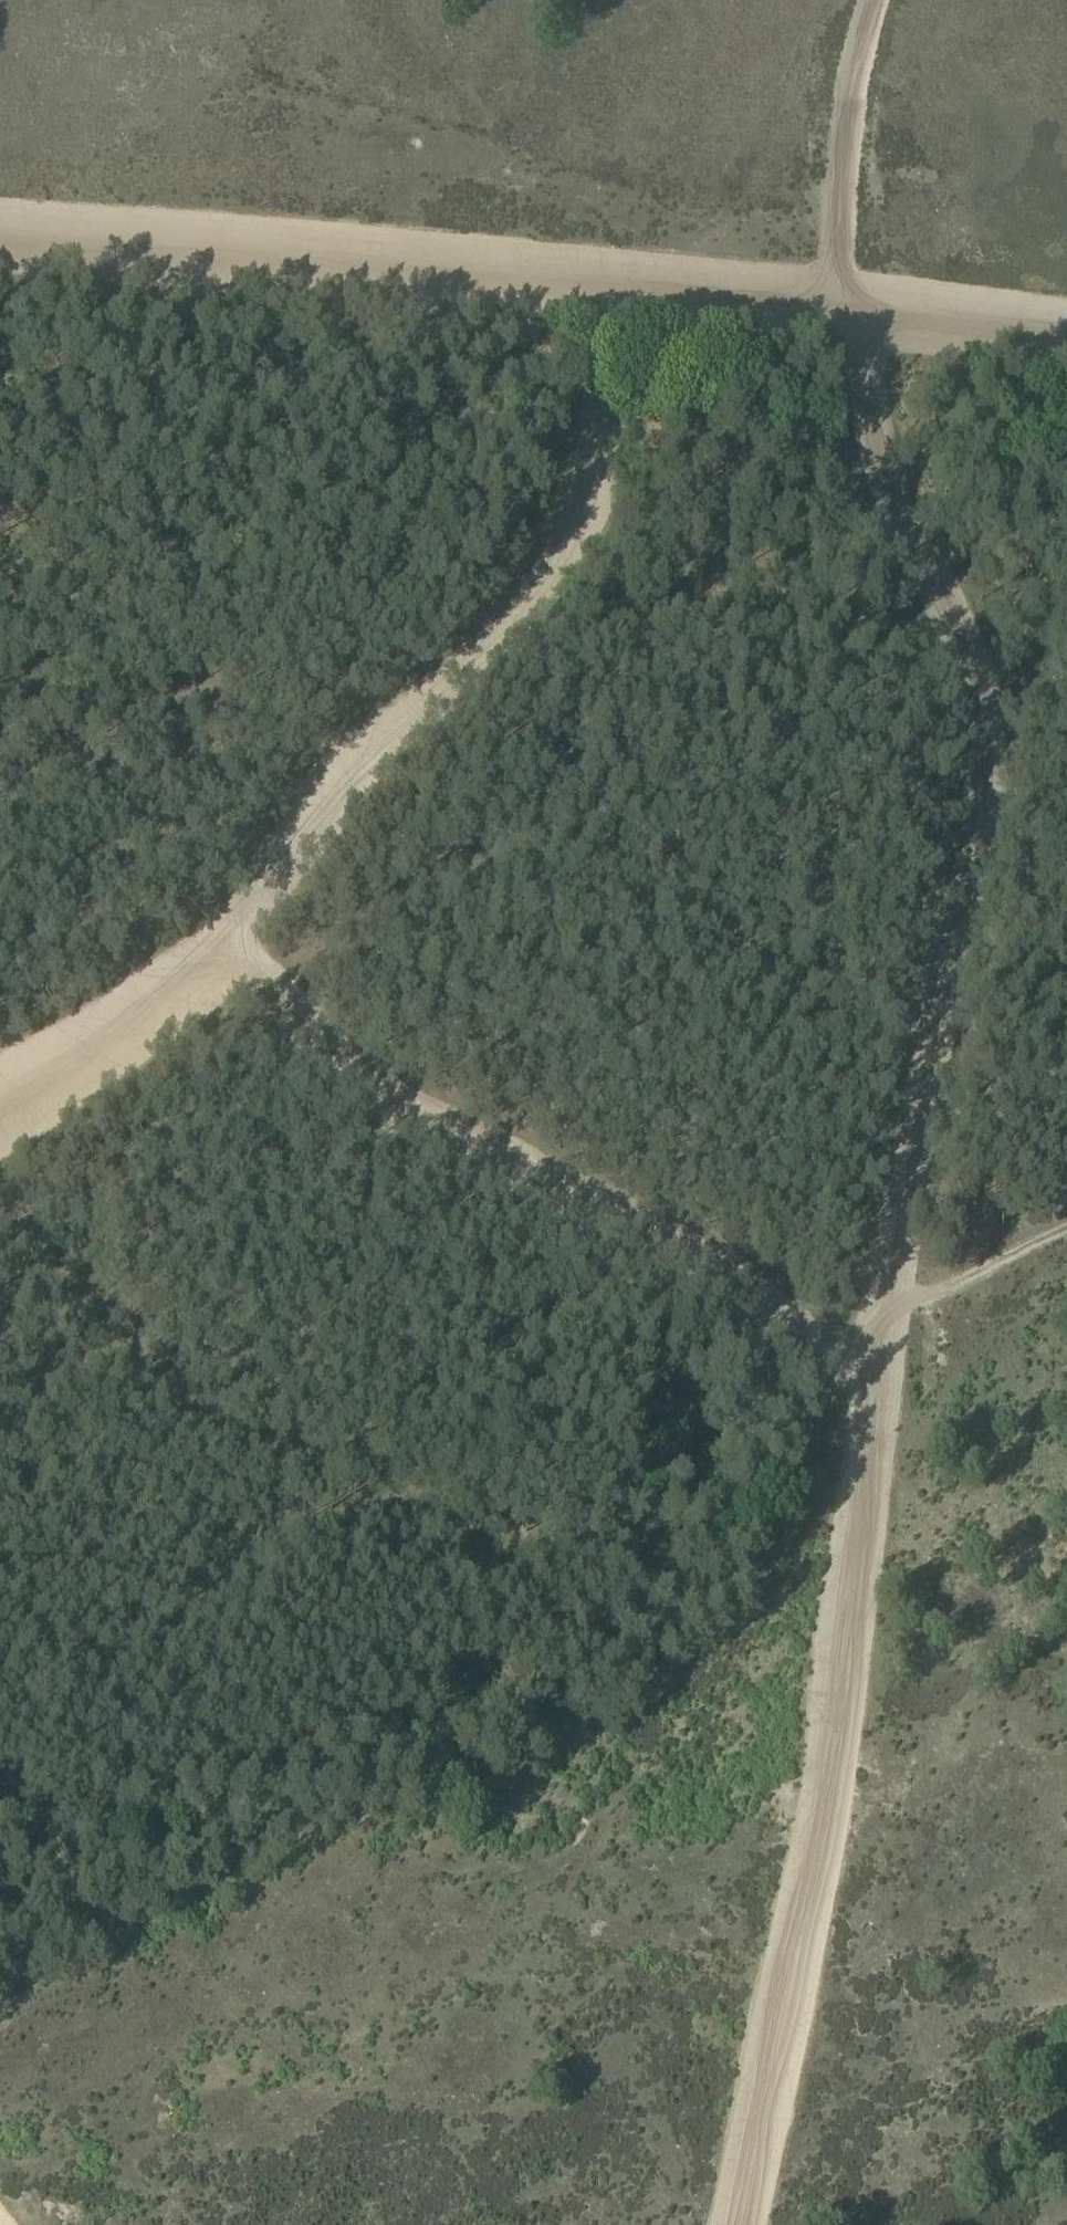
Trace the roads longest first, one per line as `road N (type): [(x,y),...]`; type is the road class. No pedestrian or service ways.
road 1 (track): [(742,2224),(823,1791),(873,1370),(984,796),(986,735),(971,680),(884,488),(841,308),(847,127),(876,0)]
road 2 (track): [(0,247),(841,308),(1066,337)]
road 3 (track): [(0,1110),(104,1045),(237,932),(318,815),(387,734),(529,597),(564,550),(593,464),(610,289)]
road 4 (track): [(237,932),(334,1062),(437,1128),(698,1257),(873,1370)]

